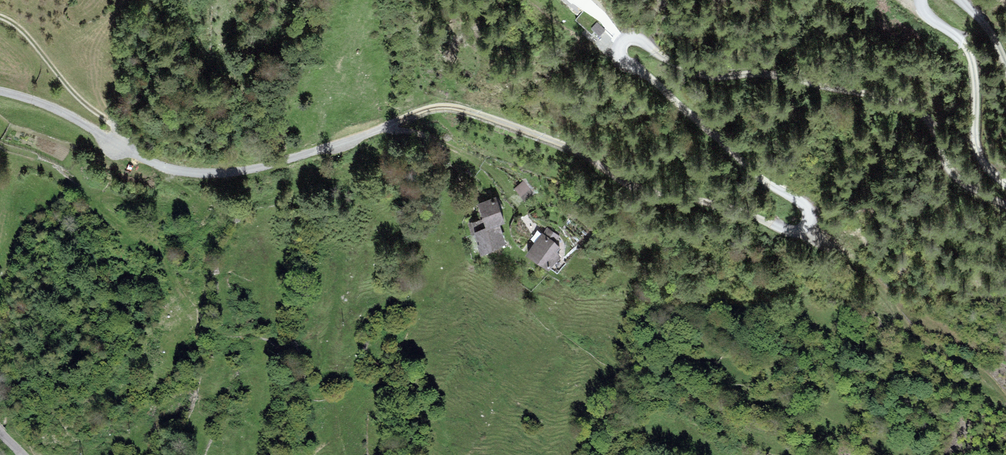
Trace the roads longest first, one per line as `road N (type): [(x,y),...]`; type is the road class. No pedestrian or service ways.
road 1 (unclassified): [(1005,207),(954,177),(929,120),(913,108),(777,75),(698,73),(633,38),(623,40),(619,56),(758,175),(807,202),(807,232),(791,236),(703,197),(662,194),(563,144),(466,110),(439,107),(378,128)]
road 2 (track): [(378,128),(232,172),(167,164),(118,145)]
road 3 (track): [(810,225),(850,253),(908,330),(975,367),(1005,398)]
road 4 (unclassified): [(921,0),(972,58),(977,151),(1005,183)]
road 5 (track): [(378,128),(464,153),(527,226)]
road 6 (unclassified): [(0,92),(49,107),(118,145)]

